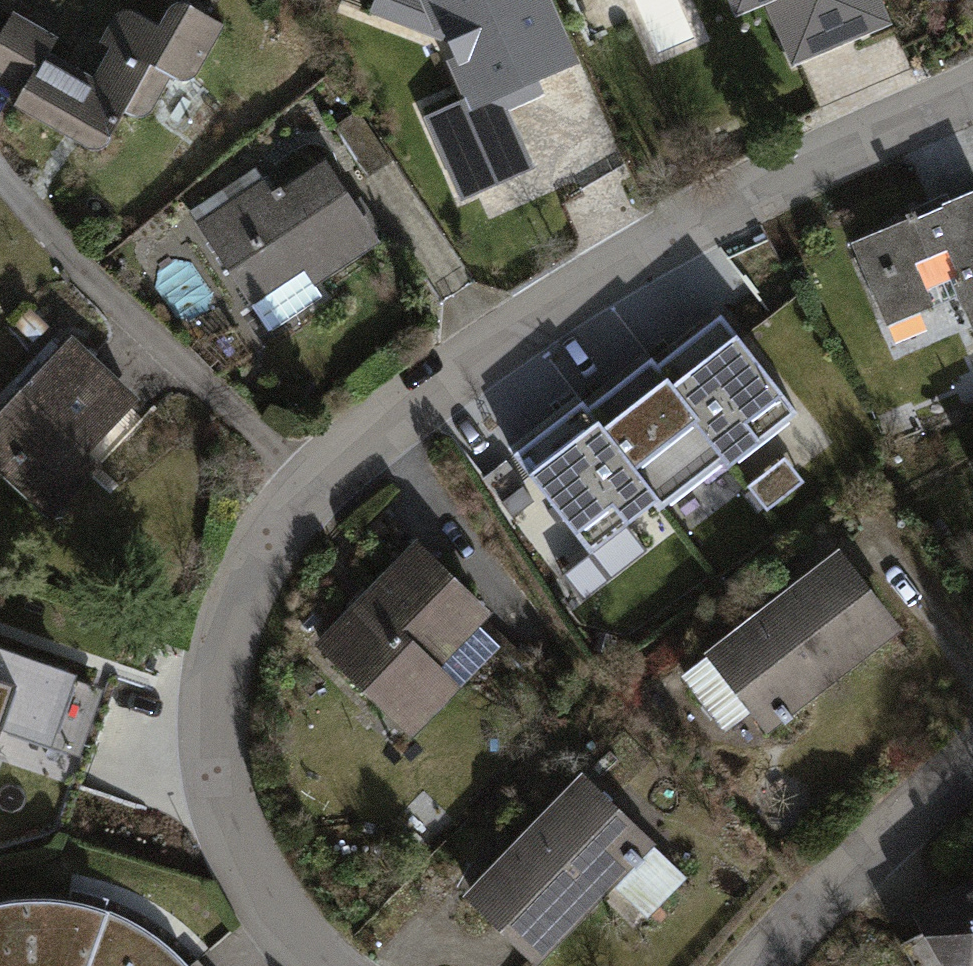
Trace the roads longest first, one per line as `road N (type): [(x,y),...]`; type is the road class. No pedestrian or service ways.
road 1 (residential): [(972,94),(666,236),(483,349),(305,484),(230,615),(213,707),(222,811),(267,906),(324,965)]
road 2 (residential): [(761,965),(928,795),(972,762)]

